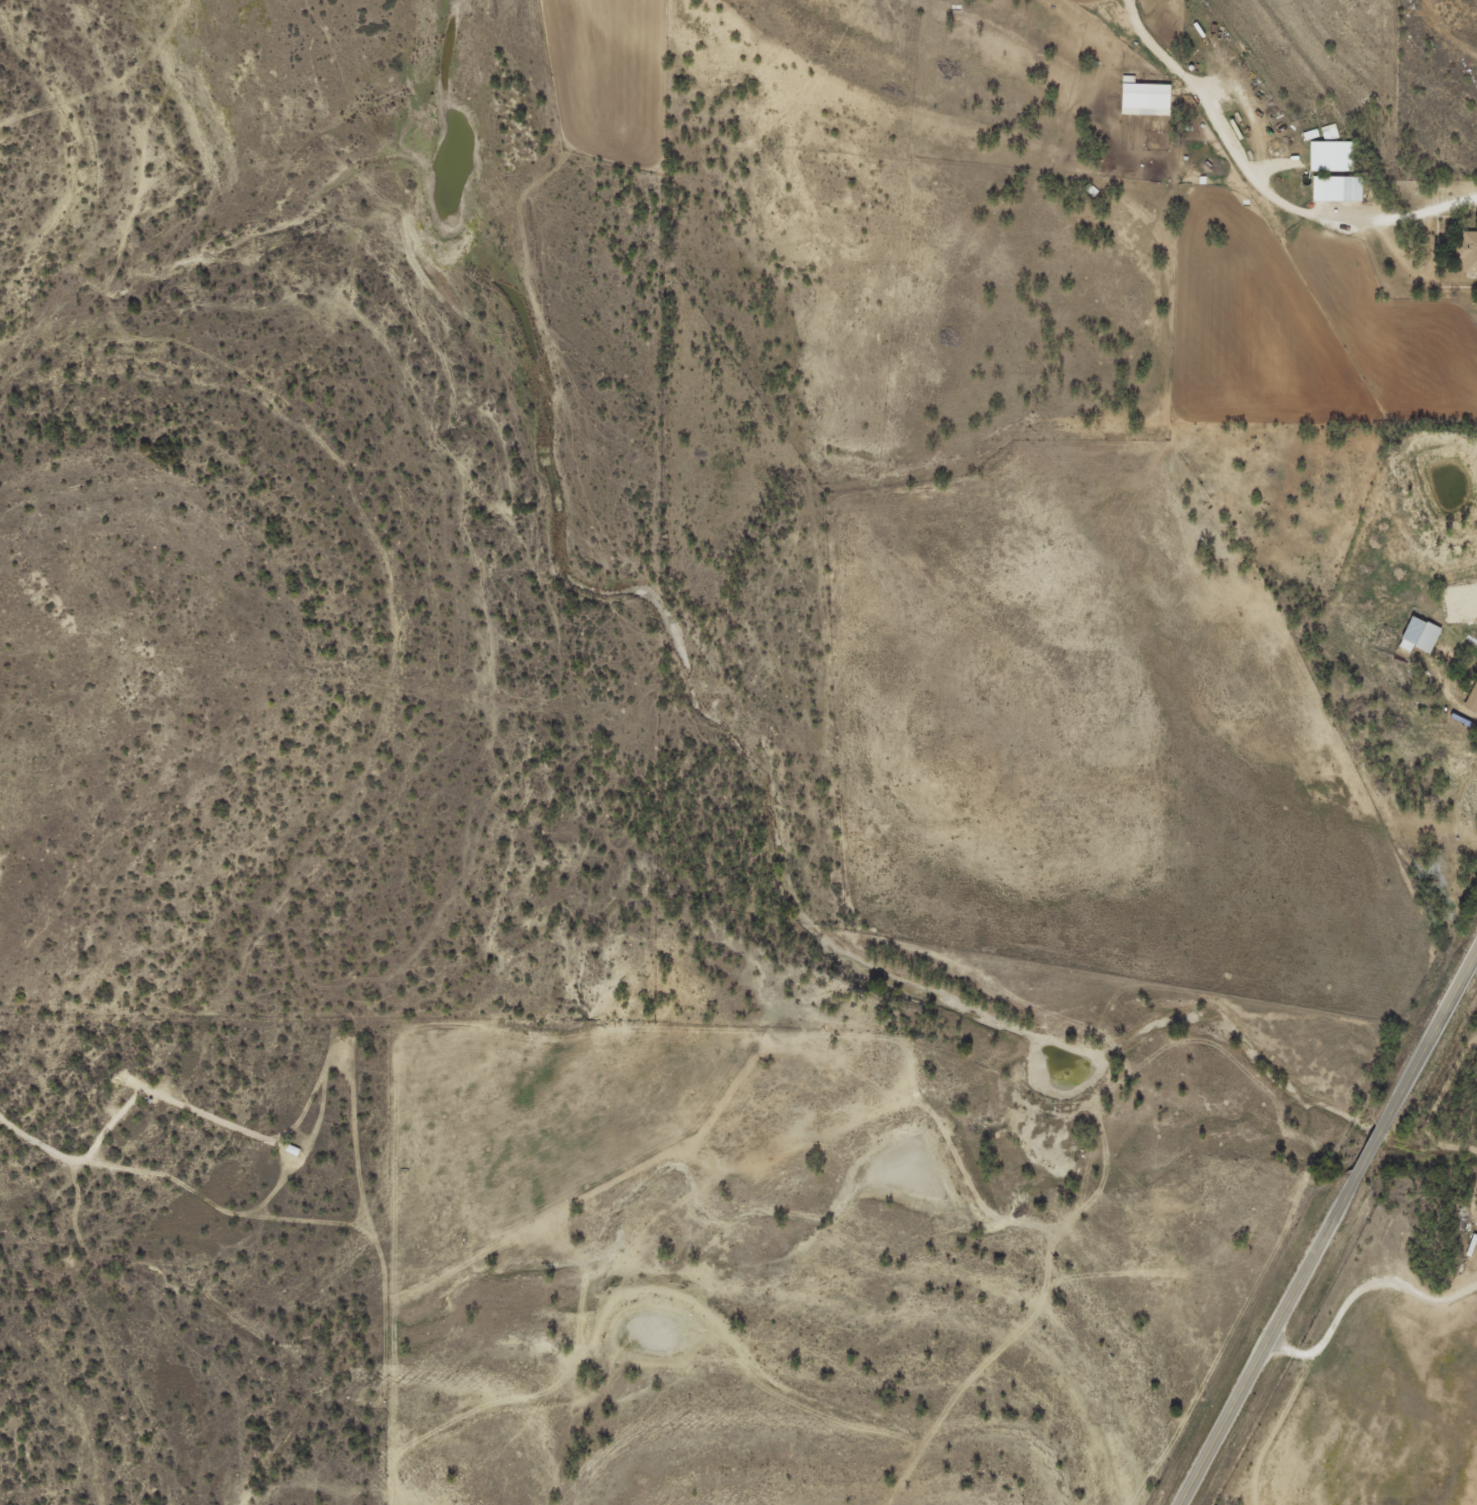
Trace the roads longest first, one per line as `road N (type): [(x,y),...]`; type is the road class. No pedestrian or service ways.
road 1 (tertiary): [(1476,956),(1182,1504)]

